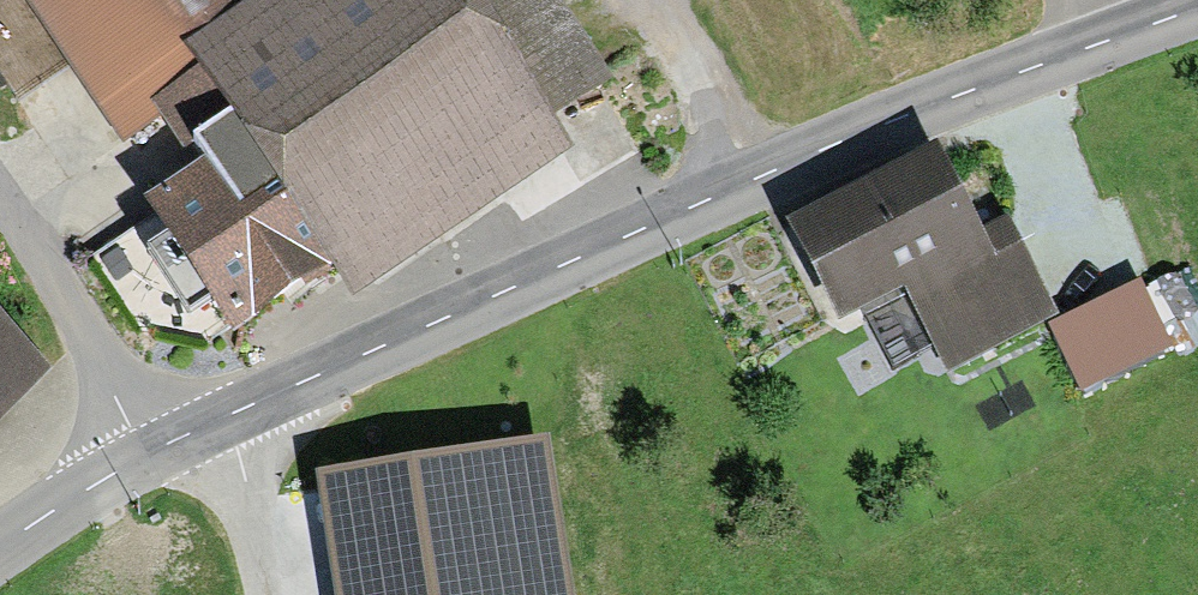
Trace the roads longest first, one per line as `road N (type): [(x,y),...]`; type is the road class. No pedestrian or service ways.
road 1 (tertiary): [(0,549),(151,450),(730,181),(1197,6)]
road 2 (track): [(0,190),(36,240),(151,450)]
road 3 (track): [(639,0),(730,181)]
road 4 (track): [(230,415),(259,594)]

